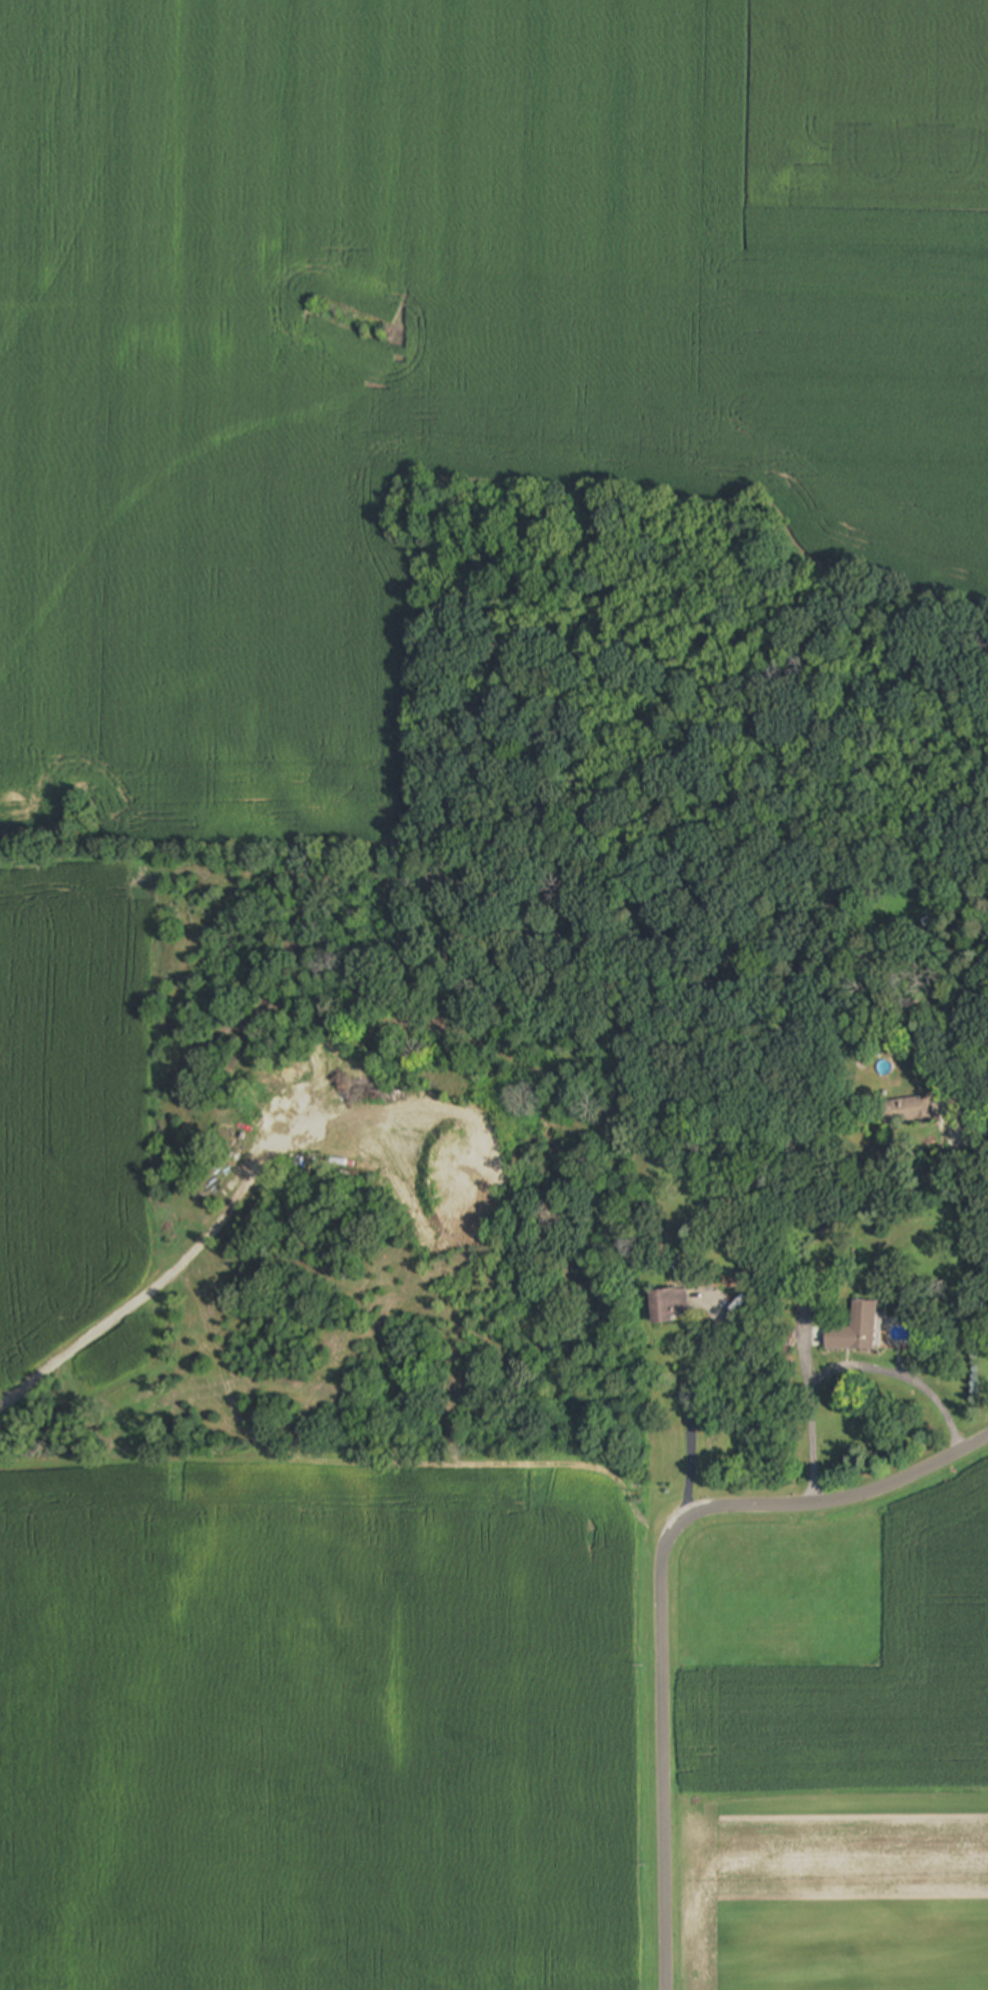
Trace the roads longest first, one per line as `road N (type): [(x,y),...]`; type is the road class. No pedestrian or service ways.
road 1 (residential): [(661,1989),(656,1790),(667,1537),(684,1515),(706,1508),(813,1506),(851,1497),(987,1435)]

